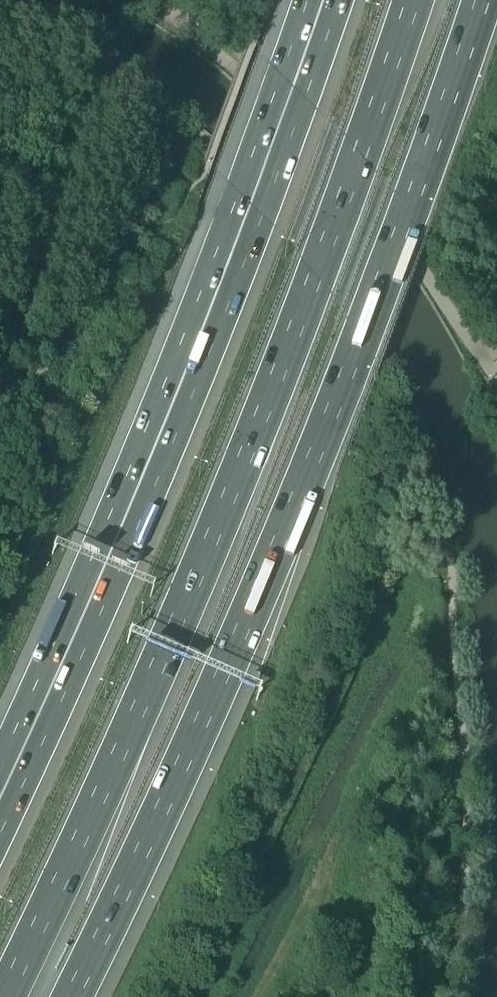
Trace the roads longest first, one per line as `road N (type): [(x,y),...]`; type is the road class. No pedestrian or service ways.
road 1 (motorway): [(69,996),(275,551),(360,341),(479,0)]
road 2 (motorway): [(6,996),(213,534),(315,277),(411,0)]
road 3 (motorway): [(339,0),(144,514),(0,836)]
road 4 (unclassified): [(494,375),(326,152),(159,0)]

